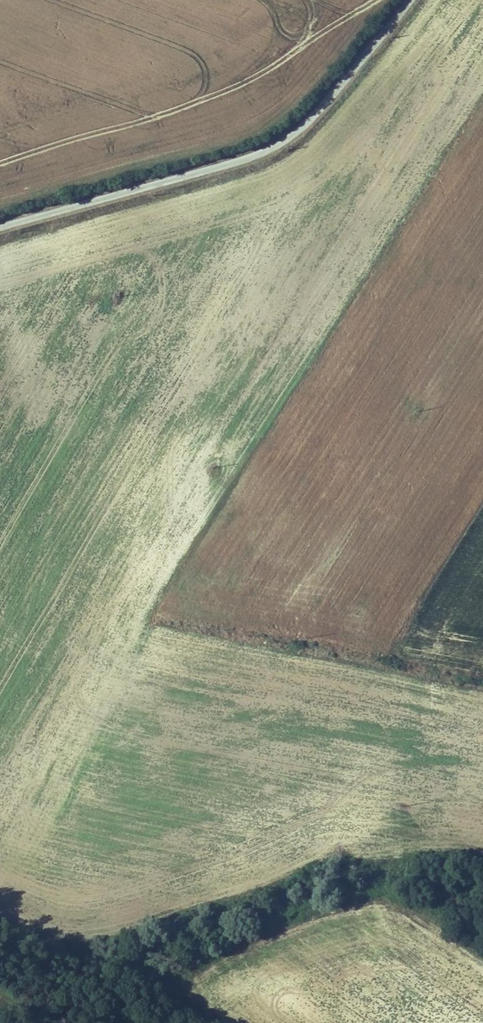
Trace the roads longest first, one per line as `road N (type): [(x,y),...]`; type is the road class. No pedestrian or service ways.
road 1 (unclassified): [(418,0),(307,132),(276,152),(0,228)]

